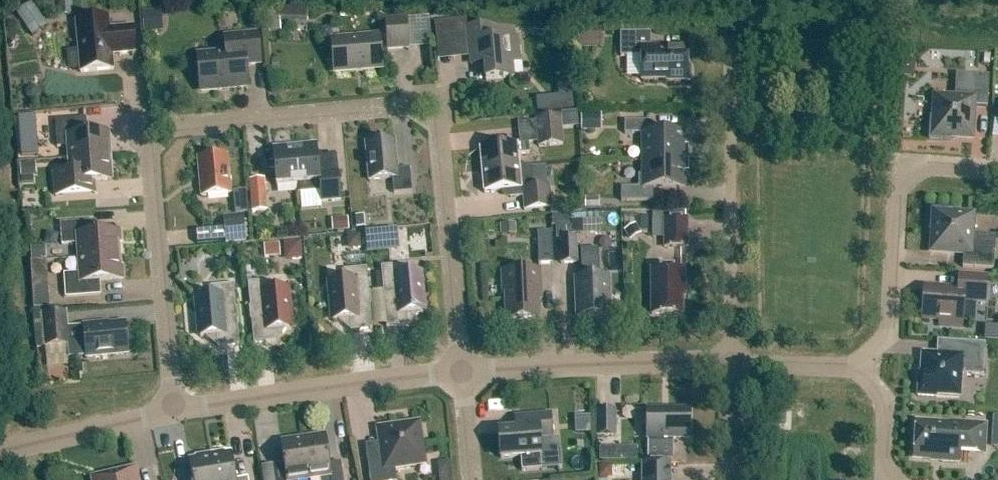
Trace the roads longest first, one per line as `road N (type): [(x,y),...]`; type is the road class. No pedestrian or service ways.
road 1 (residential): [(462,369),(432,116),(405,107),(176,129),(158,135),(152,157),(175,408)]
road 2 (residential): [(732,363),(727,48),(741,46)]
road 3 (residential): [(175,408),(462,369)]
road 4 (residential): [(462,369),(732,363)]
road 5 (residential): [(997,172),(929,162),(905,173),(889,332)]
road 6 (residential): [(0,452),(175,408)]
road 7 (residential): [(858,369),(885,400),(884,462),(901,479)]
road 8 (residential): [(732,363),(858,369)]

